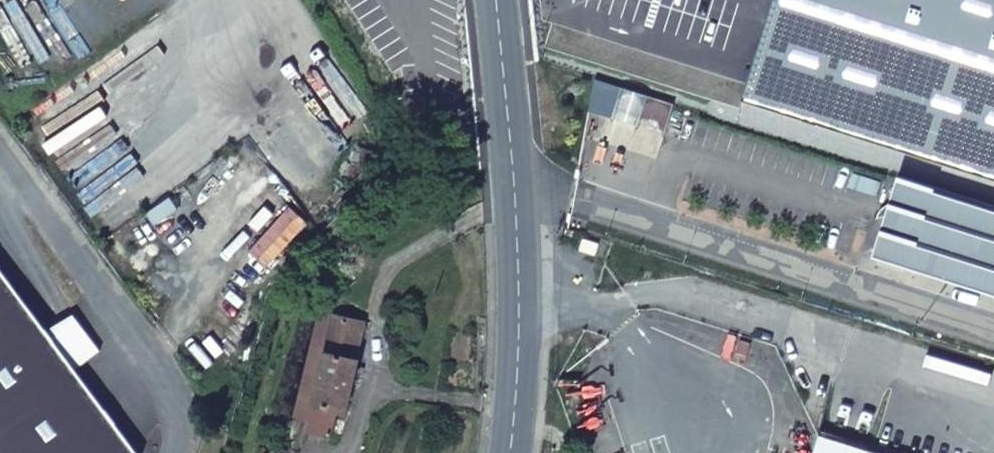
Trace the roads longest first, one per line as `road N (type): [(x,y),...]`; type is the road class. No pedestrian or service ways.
road 1 (secondary): [(513,452),(523,351),(495,0)]

